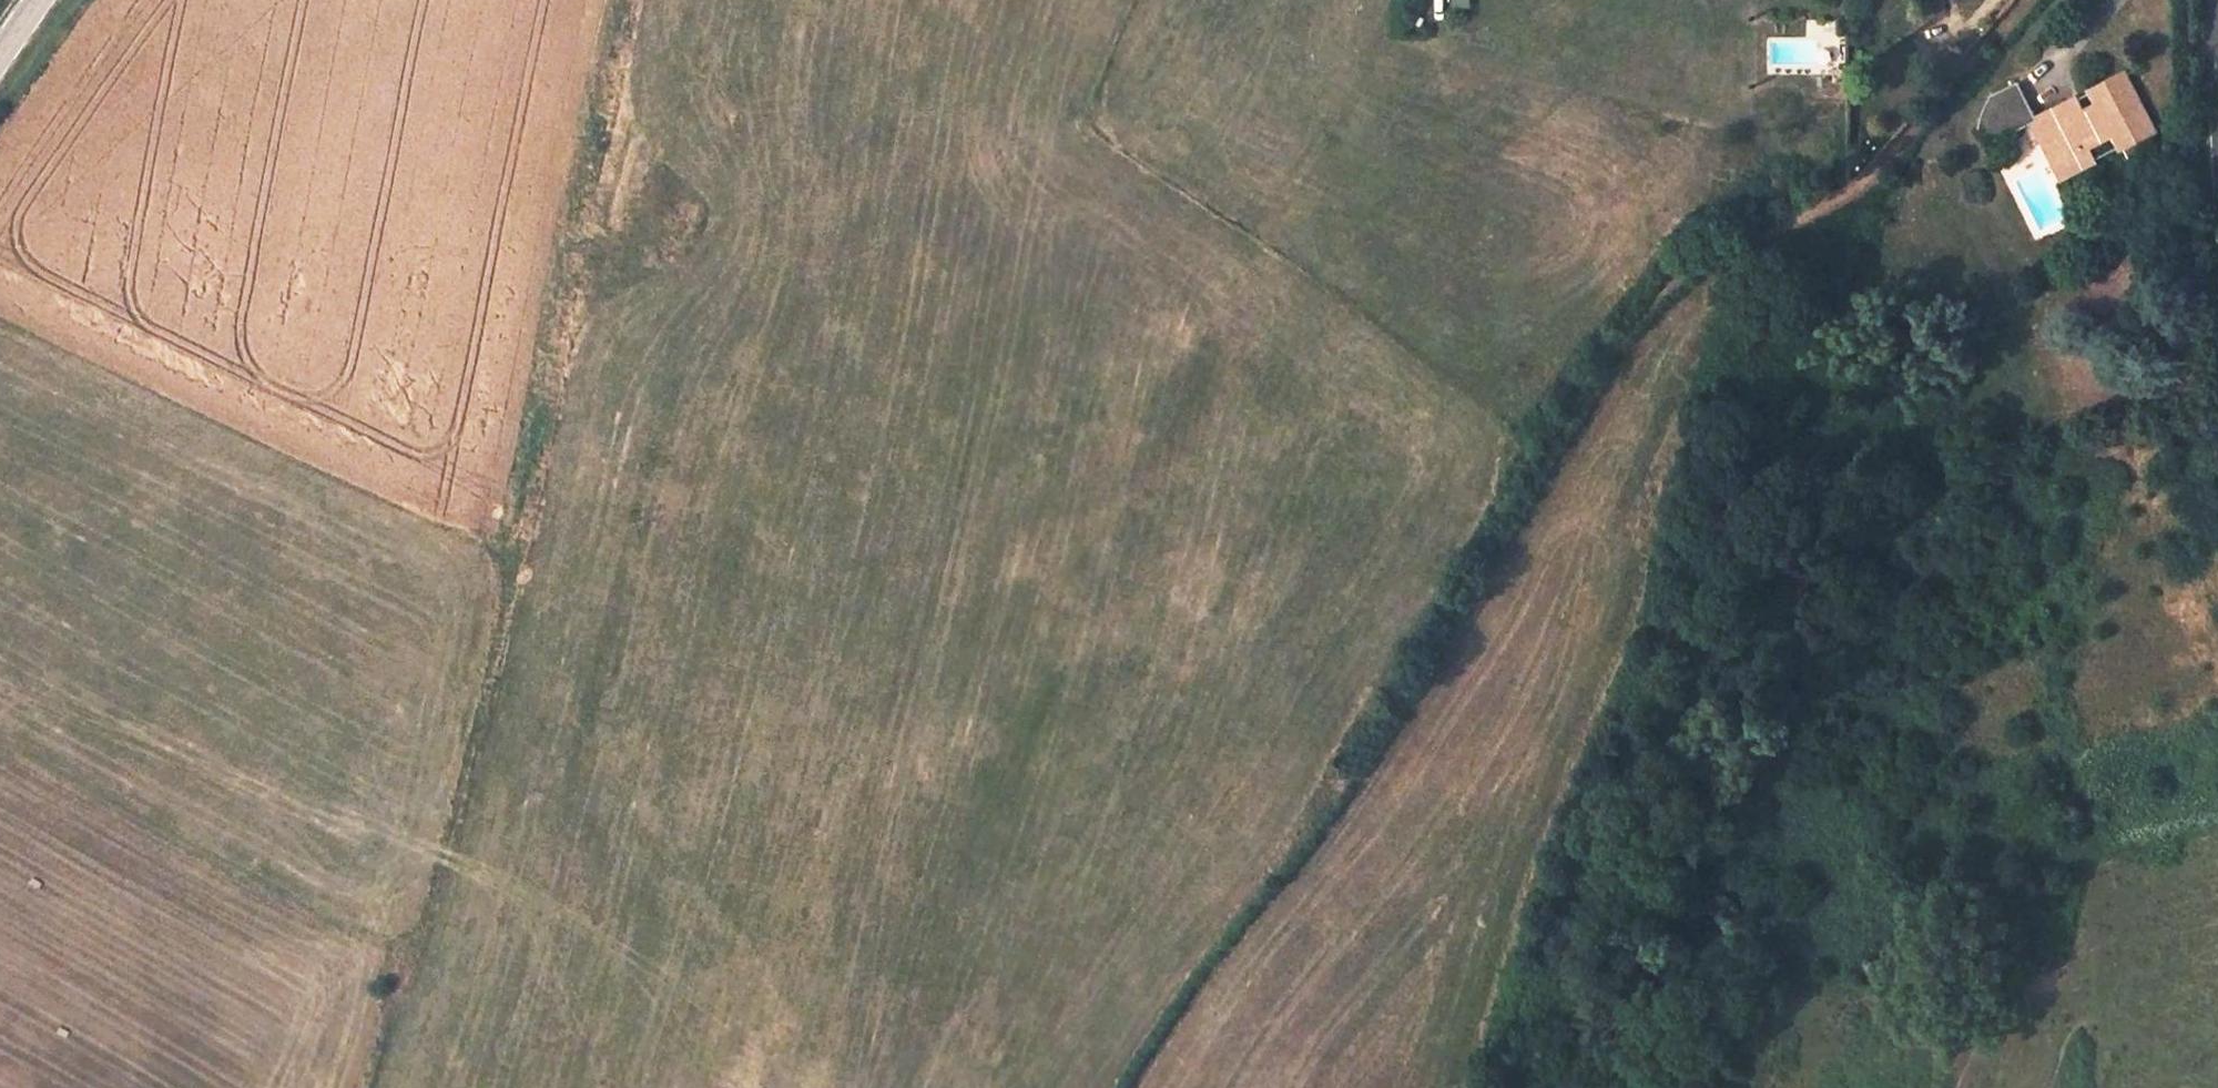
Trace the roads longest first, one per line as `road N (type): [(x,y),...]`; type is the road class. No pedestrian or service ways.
road 1 (track): [(611,0),(582,130),(535,432),(425,879),(351,1087)]
road 2 (unclassified): [(2217,232),(2208,0)]

